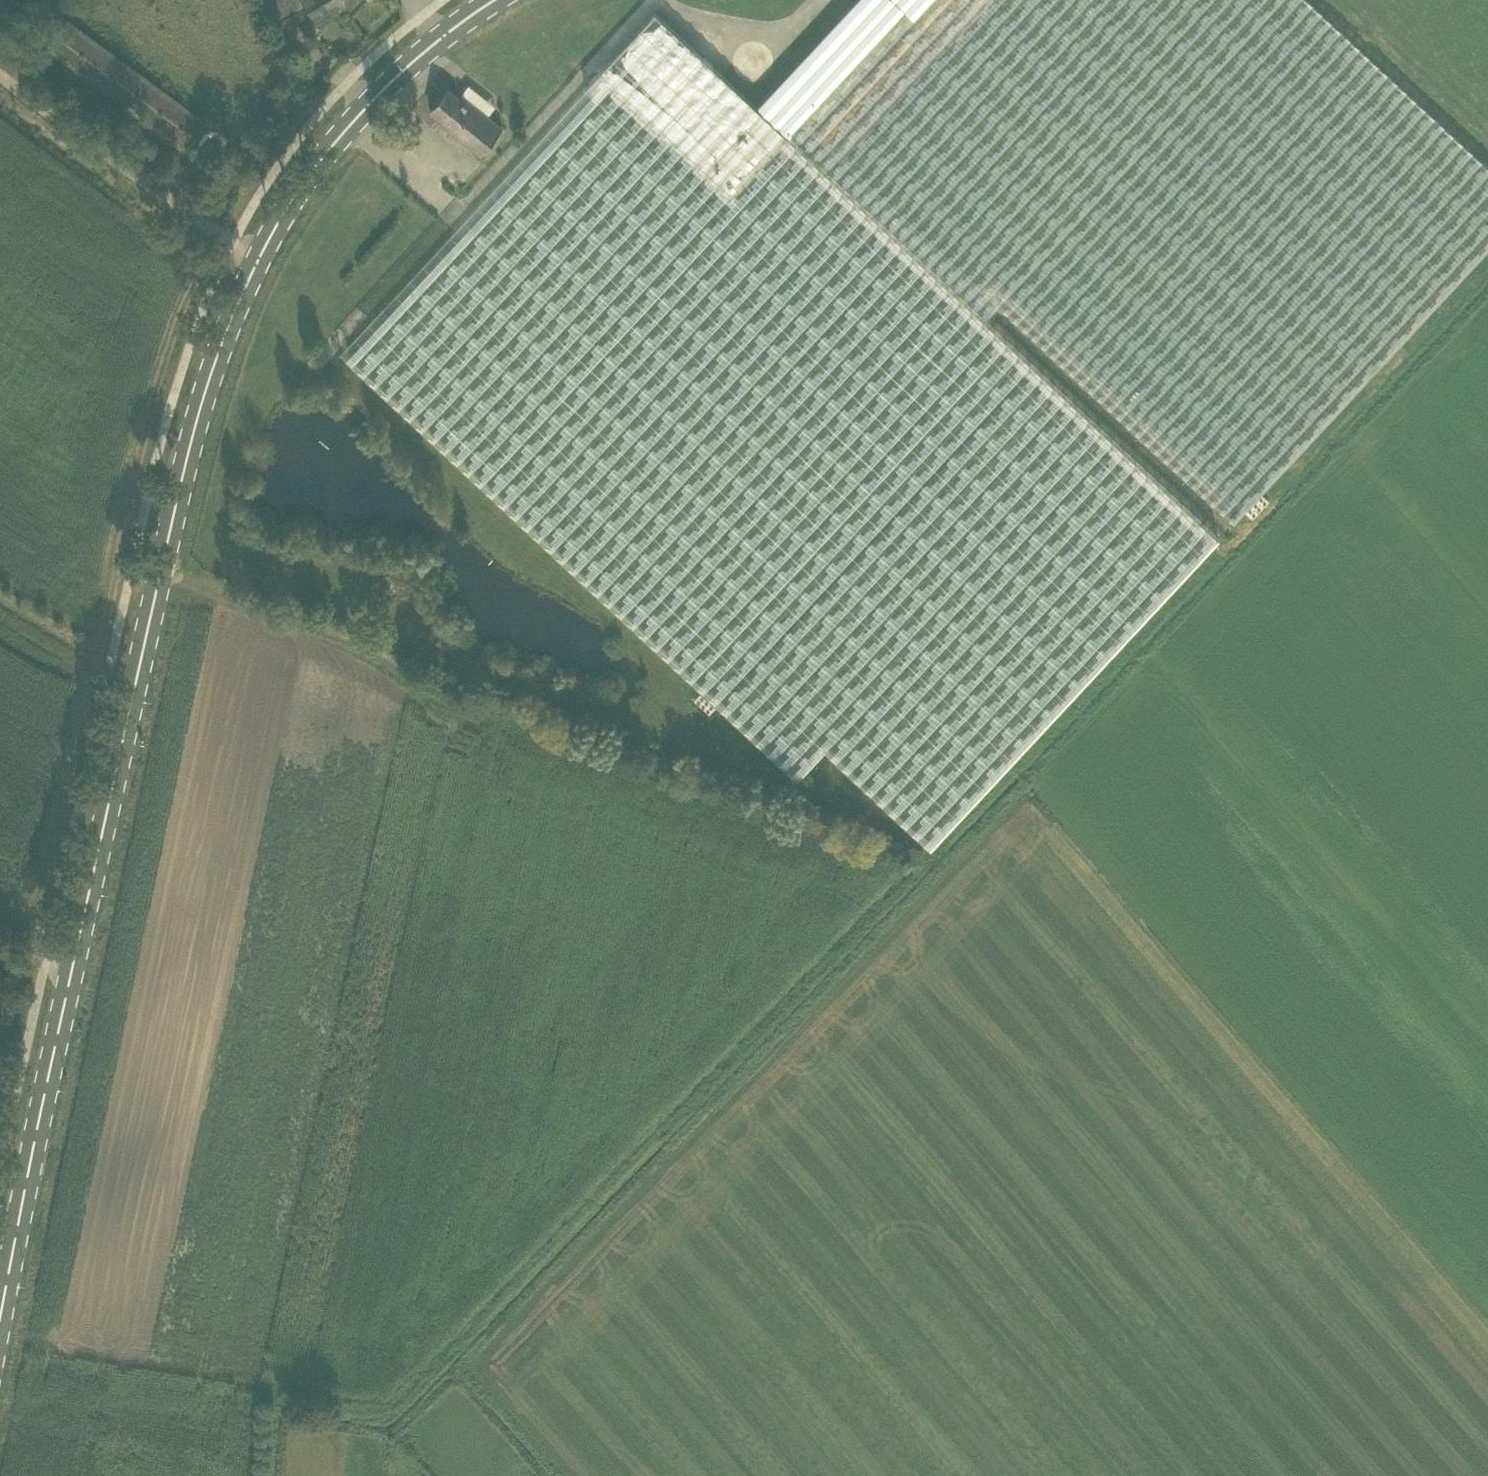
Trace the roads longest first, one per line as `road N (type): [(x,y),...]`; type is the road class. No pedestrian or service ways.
road 1 (secondary): [(0,1311),(203,395),(225,331),(301,186),(353,120),(439,36),(490,0)]
road 2 (track): [(0,73),(255,262)]

